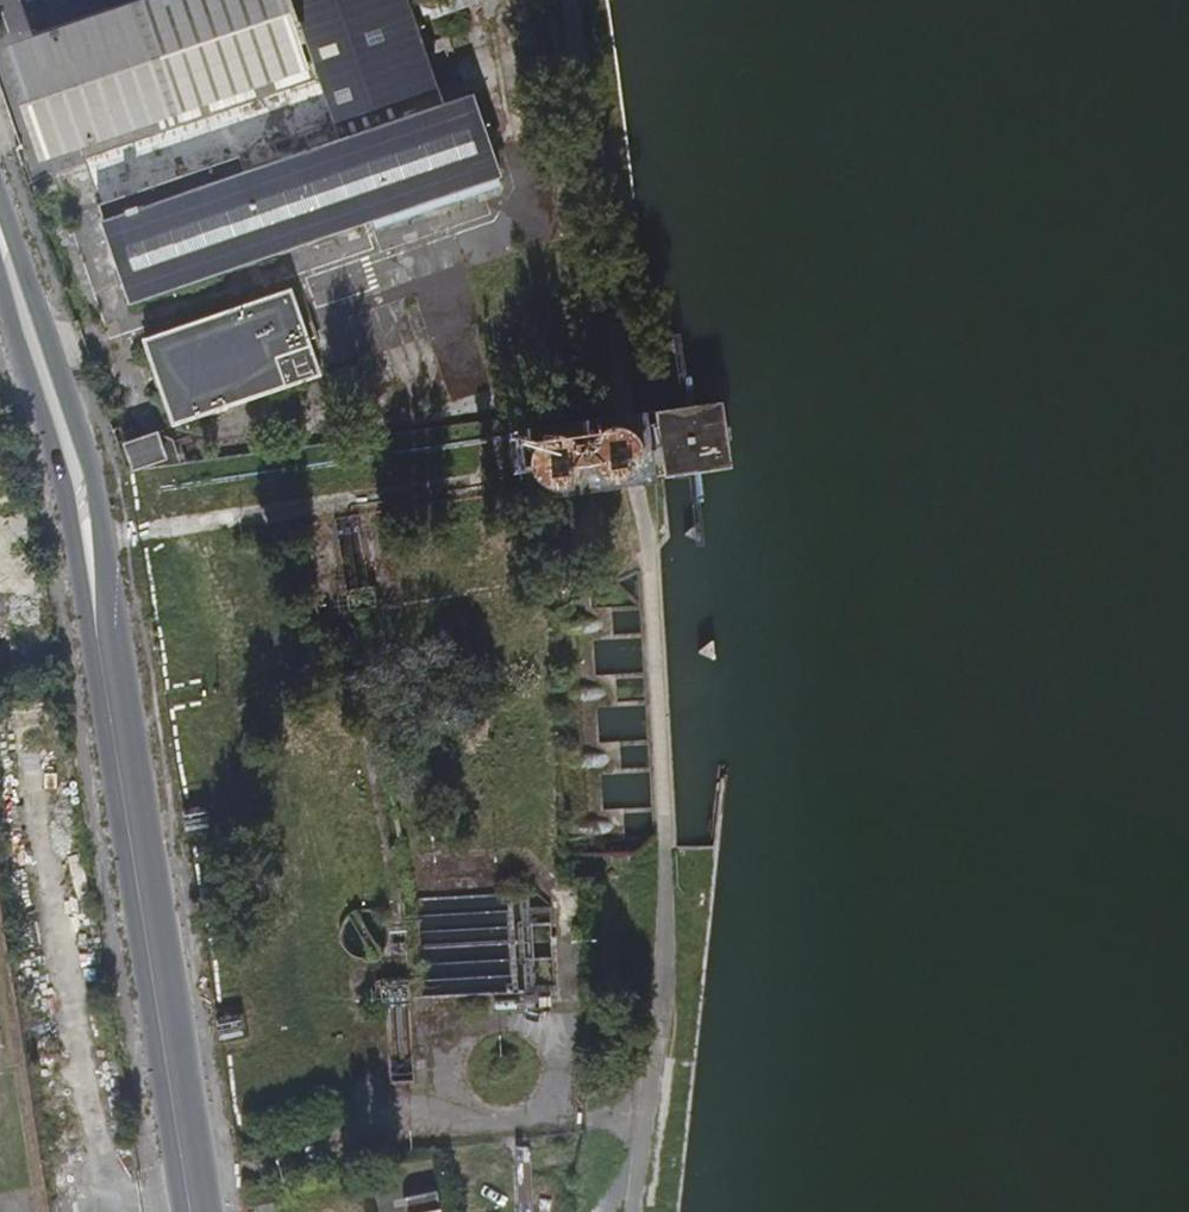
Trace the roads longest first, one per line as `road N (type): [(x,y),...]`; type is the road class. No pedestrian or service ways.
road 1 (secondary): [(0,312),(74,535),(188,1211)]

